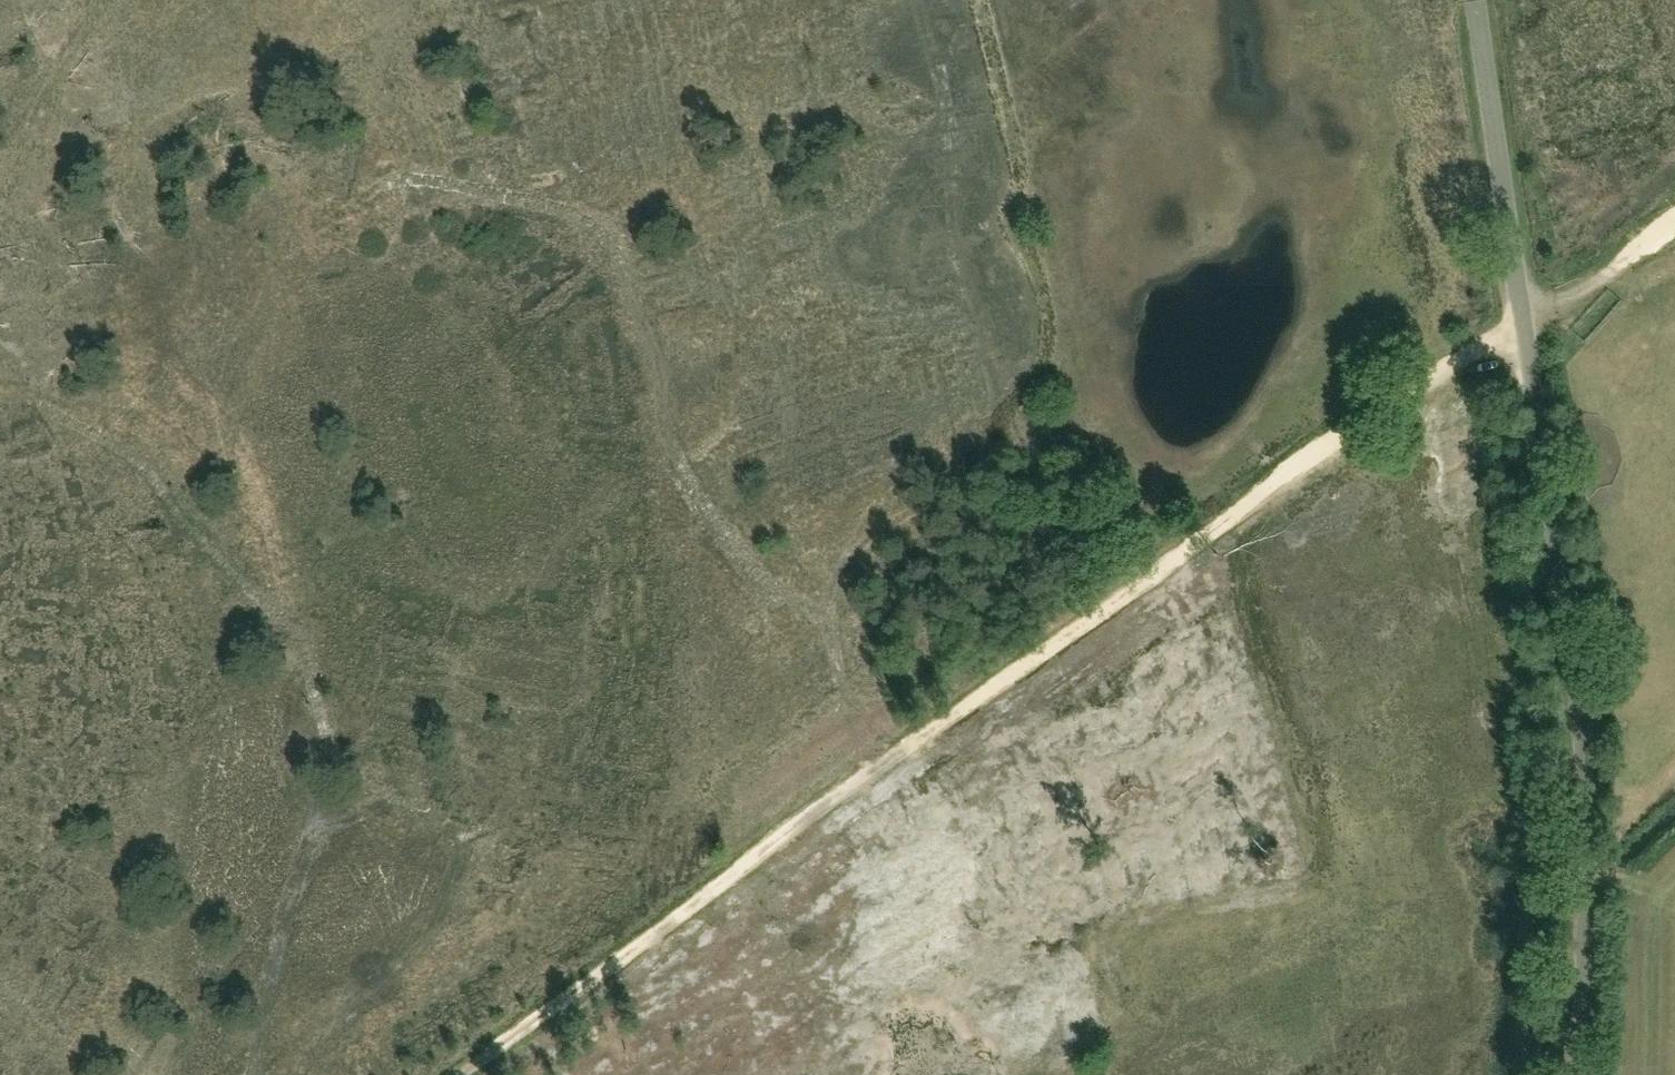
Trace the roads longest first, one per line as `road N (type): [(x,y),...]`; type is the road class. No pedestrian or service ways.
road 1 (track): [(459,1074),(1424,374),(1524,331),(1674,217)]
road 2 (unclassified): [(1579,1074),(1585,777),(1579,699),(1476,0)]

